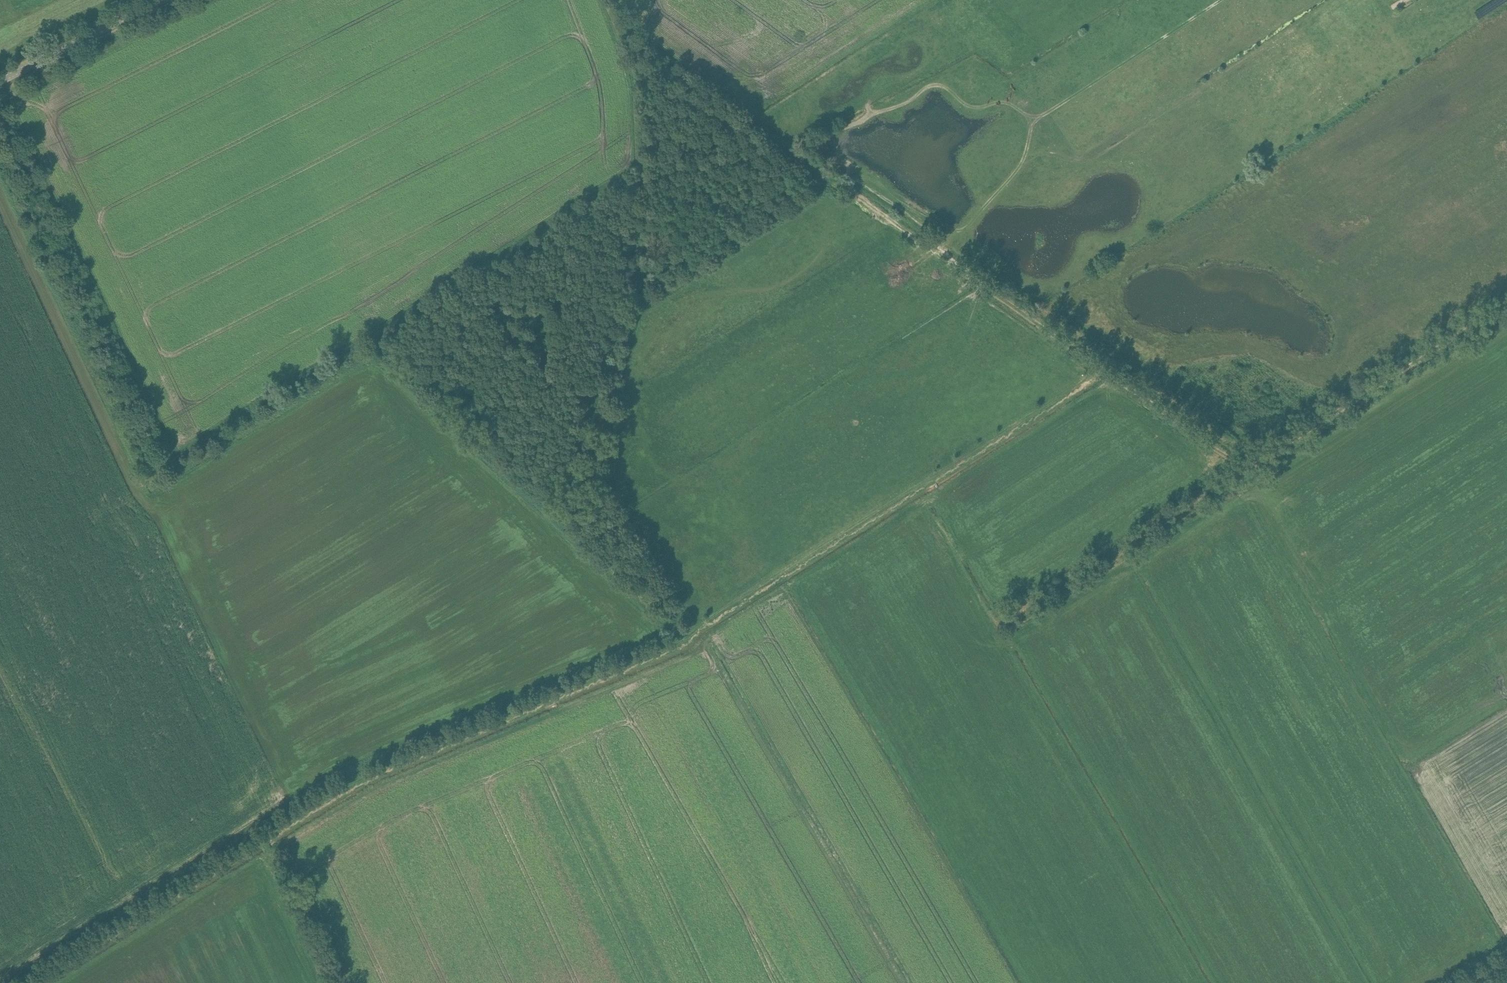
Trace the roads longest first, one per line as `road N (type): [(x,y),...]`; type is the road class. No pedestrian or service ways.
road 1 (track): [(1245,468),(847,196)]
road 2 (track): [(1245,468),(1506,304)]
road 3 (track): [(1007,617),(1245,468)]
road 4 (unclassified): [(0,80),(160,0)]

